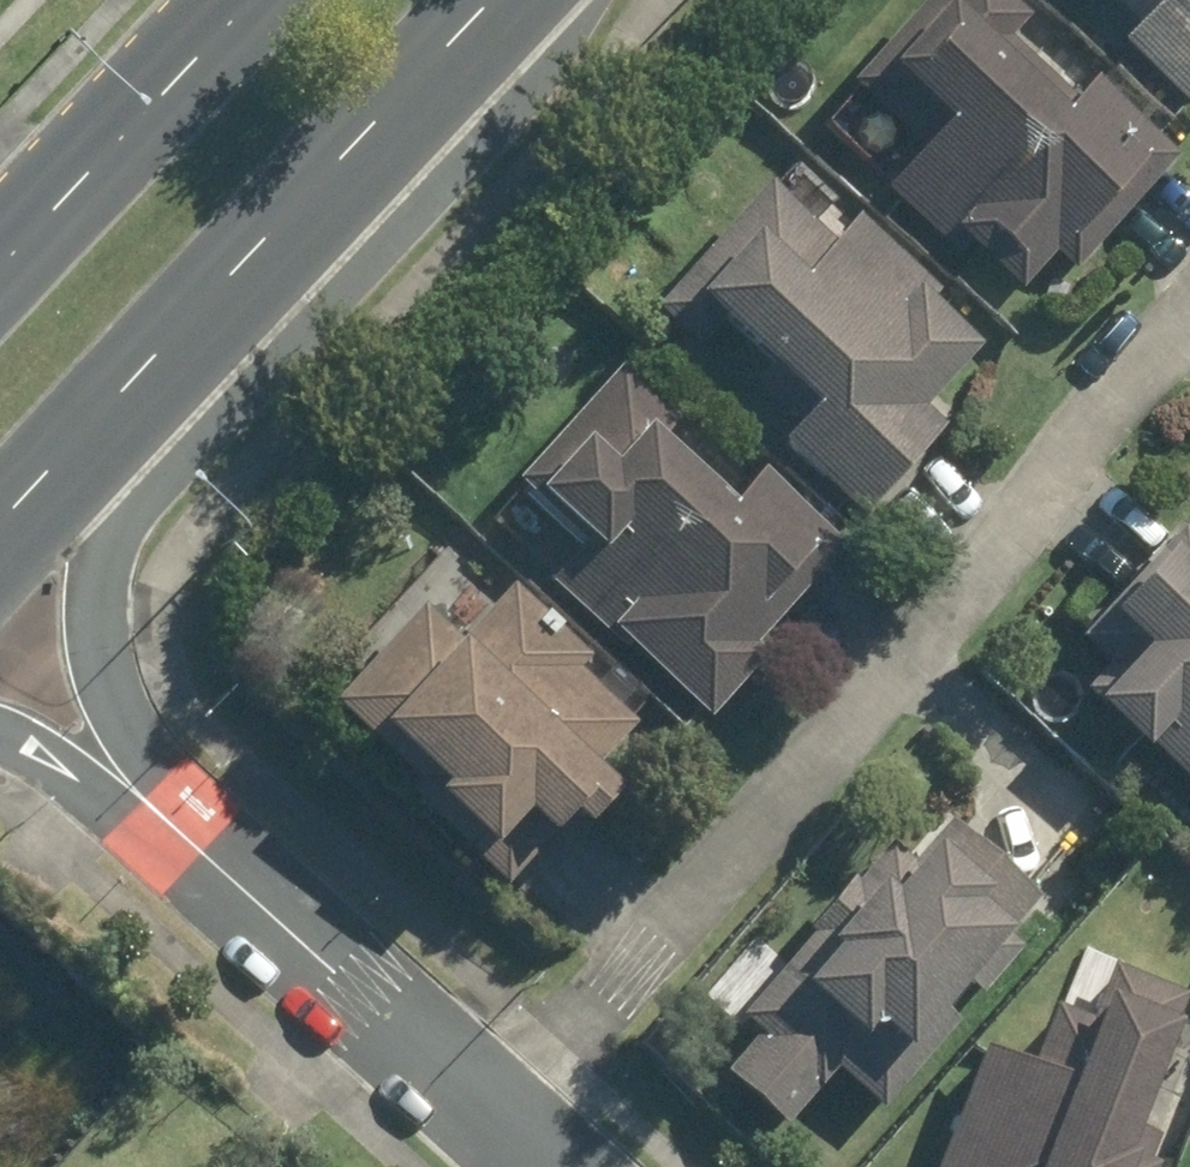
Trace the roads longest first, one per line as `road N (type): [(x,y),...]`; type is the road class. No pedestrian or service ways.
road 1 (residential): [(493,1125),(1189,329)]
road 2 (primary): [(498,0),(79,451)]
road 3 (residential): [(79,451),(122,710),(206,862)]
road 4 (residential): [(206,862),(493,1125)]
road 5 (primary): [(0,279),(264,0)]
road 6 (residential): [(206,862),(56,757),(0,740)]

